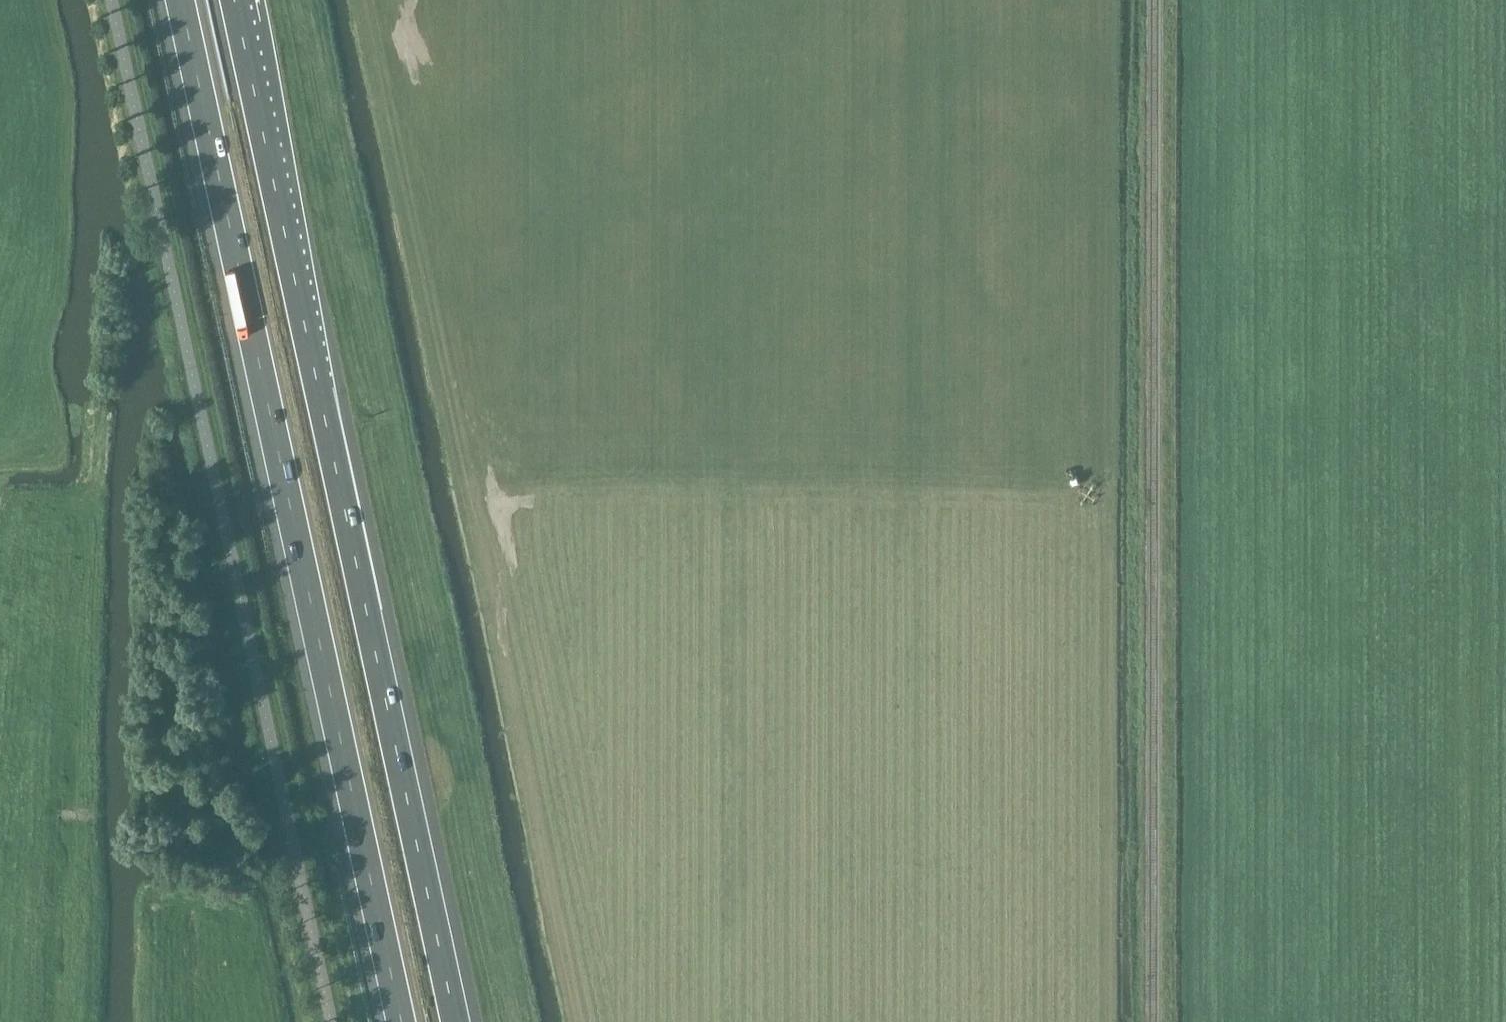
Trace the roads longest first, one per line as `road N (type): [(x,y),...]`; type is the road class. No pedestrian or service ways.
road 1 (motorway): [(181,0),(402,1021)]
road 2 (motorway): [(456,1021),(238,0)]

